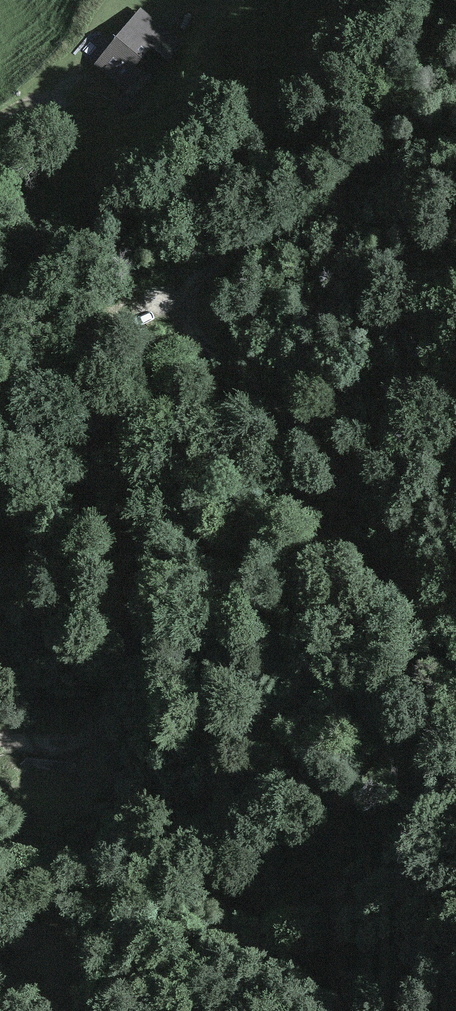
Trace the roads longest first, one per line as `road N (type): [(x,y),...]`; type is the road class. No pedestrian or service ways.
road 1 (track): [(455,121),(305,229),(216,261),(183,287),(177,304),(185,321),(290,406),(295,484),(273,513),(156,573),(134,595),(115,650),(117,707),(105,721),(85,733),(0,742)]
road 2 (track): [(290,406),(337,435),(389,557),(381,577),(333,601),(273,662),(267,681),(269,697),(327,776),(339,825),(337,961)]

